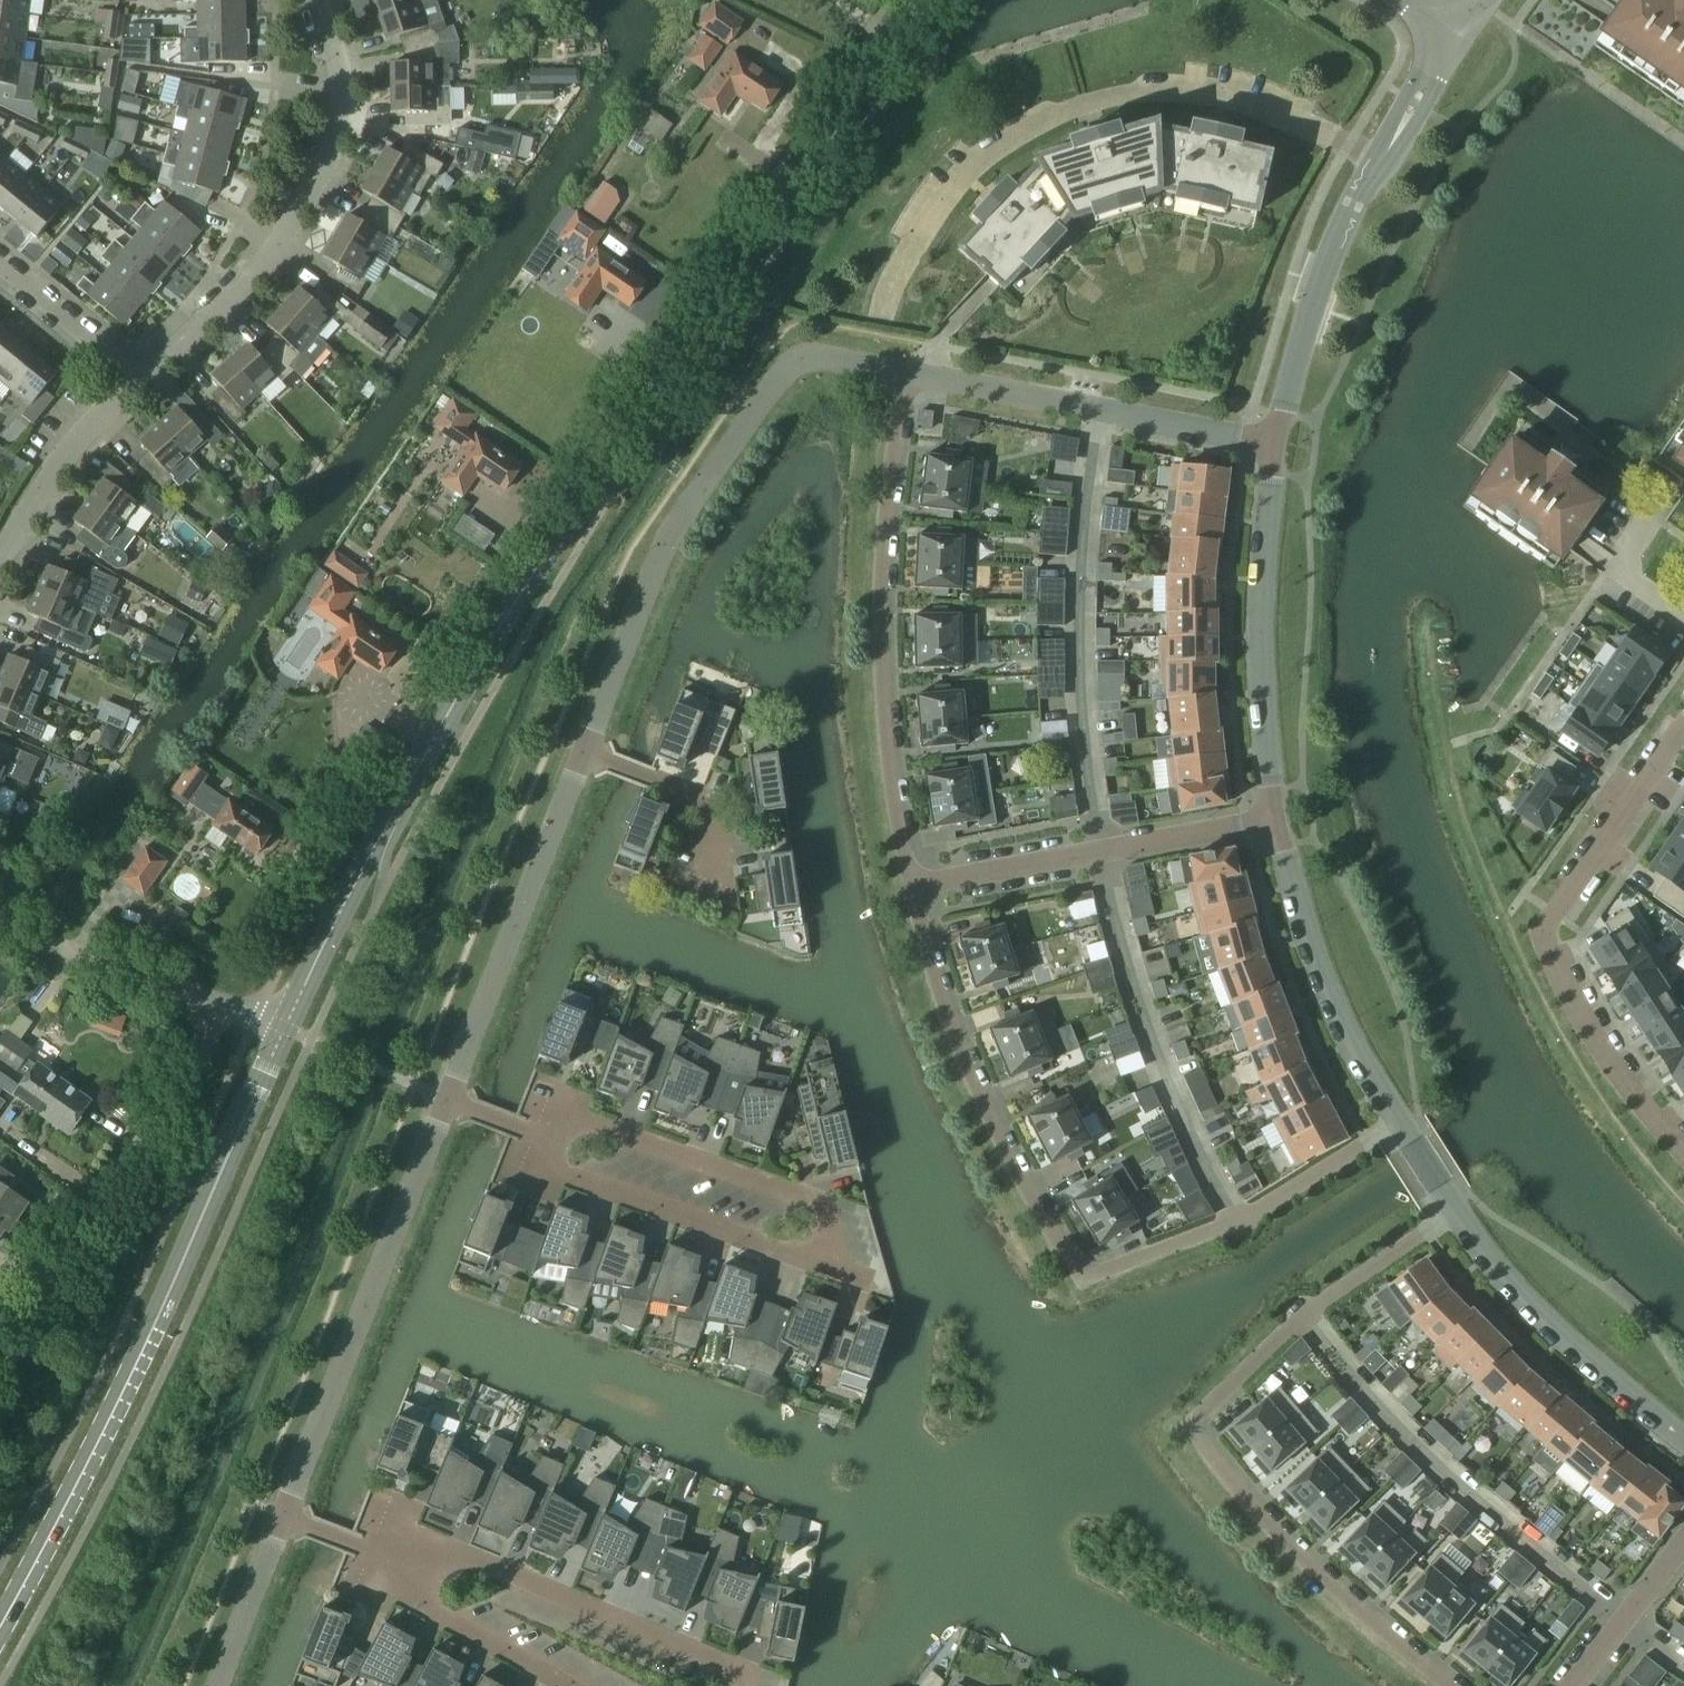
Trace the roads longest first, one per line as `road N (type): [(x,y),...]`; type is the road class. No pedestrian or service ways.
road 1 (tertiary): [(286,1028),(349,897),(507,617),(920,0)]
road 2 (residential): [(911,897),(941,1012),(981,1110),(1074,1281),(1244,1226),(1401,1130)]
road 3 (residential): [(1454,1685),(1320,1572),(1189,1428),(1306,1311),(1454,1213)]
road 4 (residential): [(551,1140),(562,1114),(832,1208),(814,1268),(542,1171)]
road 5 (tertiary): [(0,1627),(154,1328),(286,1028)]
road 6 (residential): [(887,309),(924,229),(974,165),(1036,123),(1097,98),(1162,93),(1269,112),(1378,158)]
road 7 (residential): [(585,757),(669,550),(781,373),(801,359),(828,357),(905,372)]
road 8 (residential): [(911,897),(874,683),(885,495),(905,372)]
road 9 (residential): [(1683,726),(1553,914),(1548,934),(1596,1035),(1683,1146)]
road 10 (residential): [(286,1028),(219,1001),(199,1057),(0,1358)]
road 11 (residential): [(141,377),(264,267),(335,148),(343,104),(339,56),(319,0)]
road 12 (residential): [(284,1521),(450,1101)]
road 13 (residential): [(390,1561),(401,1531),(749,1673),(745,1685)]
road 14 (residential): [(905,372),(1279,445)]
road 15 (residential): [(1278,823),(1262,661),(1268,515),(1279,445)]
road 16 (residential): [(911,897),(1278,823)]
road 17 (residential): [(450,1101),(585,757)]
road 18 (residential): [(1401,1130),(1327,995),(1305,938),(1278,823)]
road 19 (residential): [(1683,1438),(1511,1292),(1454,1213)]
road 20 (residential): [(1279,445),(1335,243),(1378,158)]
road 21 (residential): [(570,1685),(381,1585),(390,1561)]
road 22 (residential): [(0,565),(72,452),(141,377)]
road 23 (residential): [(720,883),(709,805),(585,757)]
road 24 (residential): [(141,377),(0,259)]
road 25 (residential): [(1573,1685),(1683,1543)]
road 26 (residential): [(218,1685),(284,1521)]
road 27 (residential): [(1681,487),(1633,554),(1631,572),(1637,586),(1683,619)]
road 28 (residential): [(1378,158),(1451,41)]

